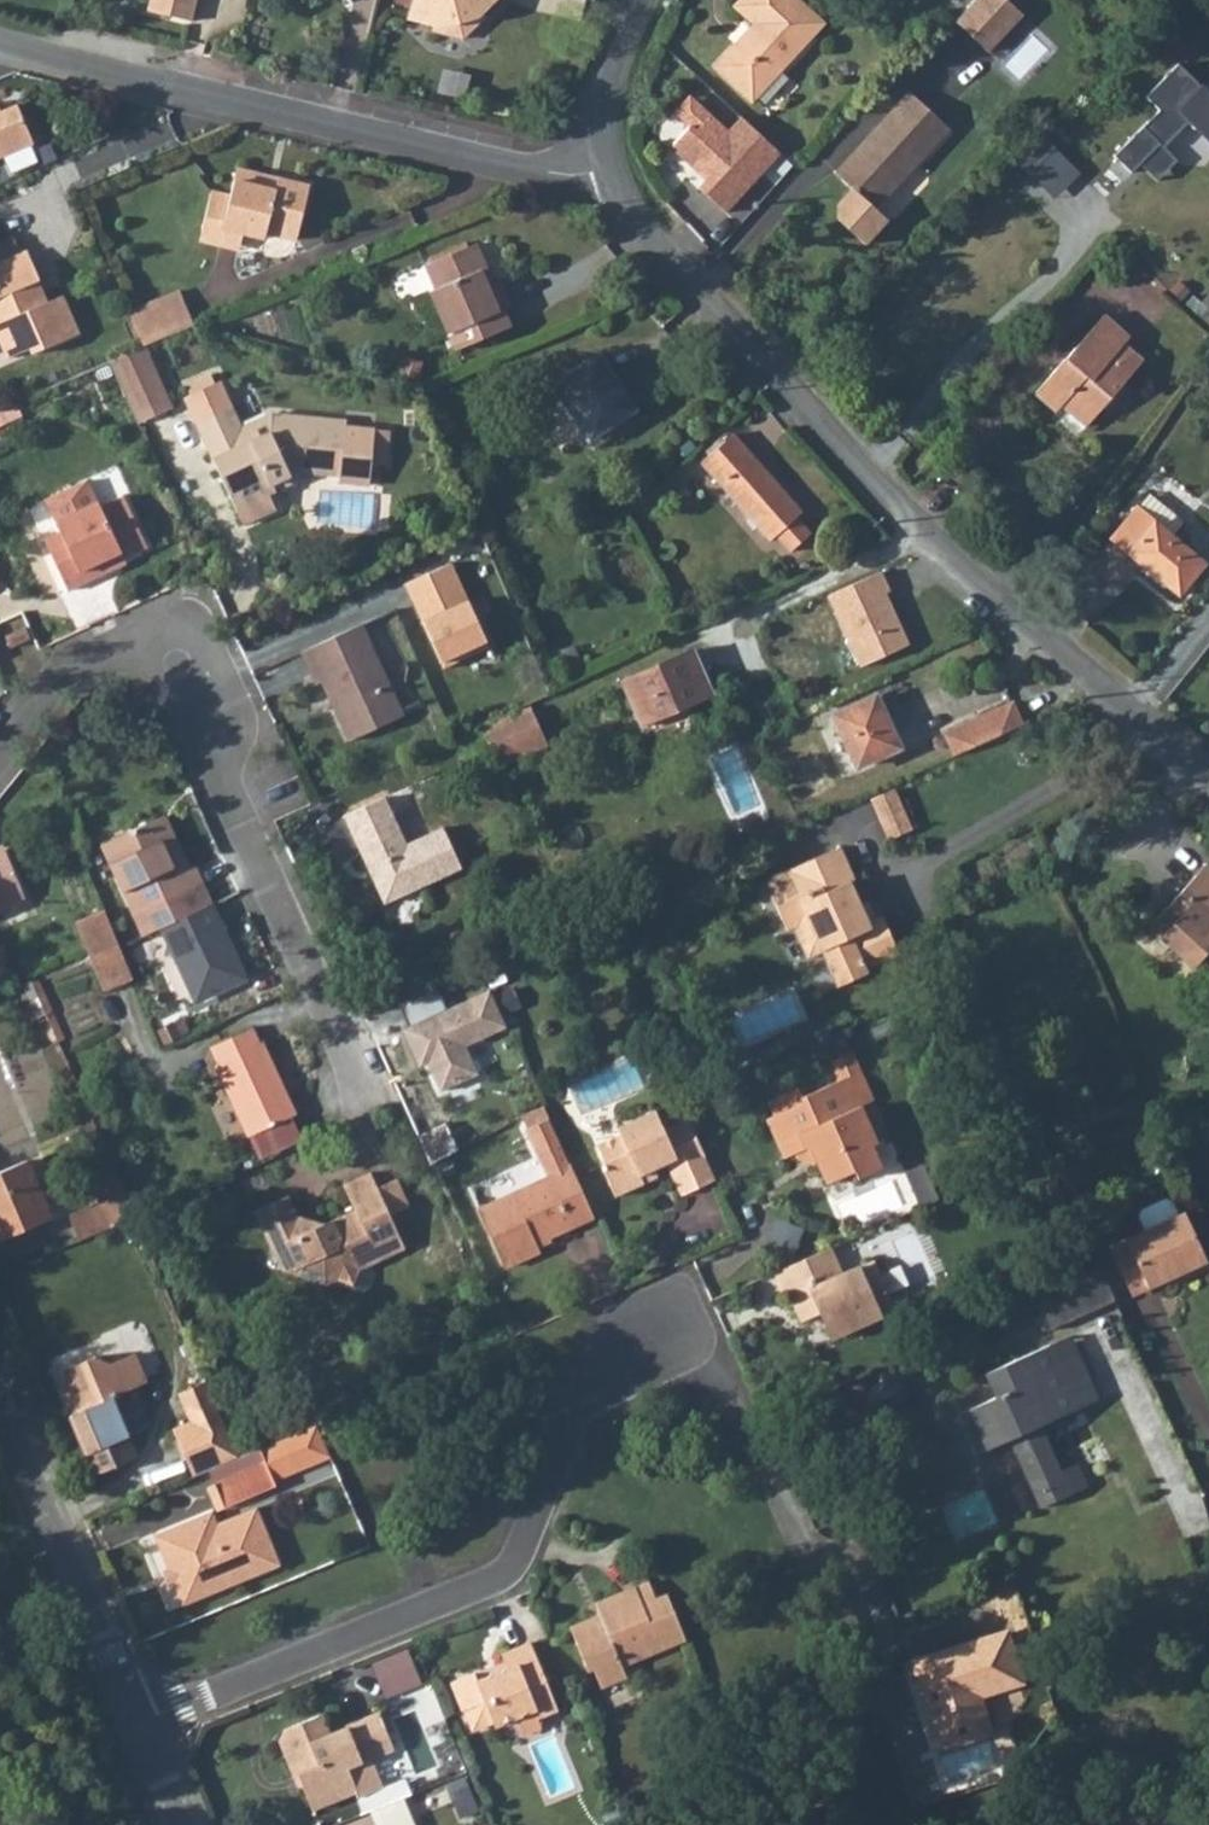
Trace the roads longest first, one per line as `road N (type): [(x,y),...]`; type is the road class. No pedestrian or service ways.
road 1 (residential): [(139,1721),(508,1570),(603,1342),(660,1317),(709,1349),(815,1572)]
road 2 (unclassified): [(1208,775),(914,522),(630,211),(609,169)]
road 3 (residential): [(353,1087),(337,1031),(176,658),(120,645),(56,676),(0,748)]
road 4 (residential): [(0,41),(538,172),(609,169)]
road 5 (tertiary): [(0,1391),(139,1721)]
road 6 (unclassified): [(609,169),(610,89),(648,0)]

